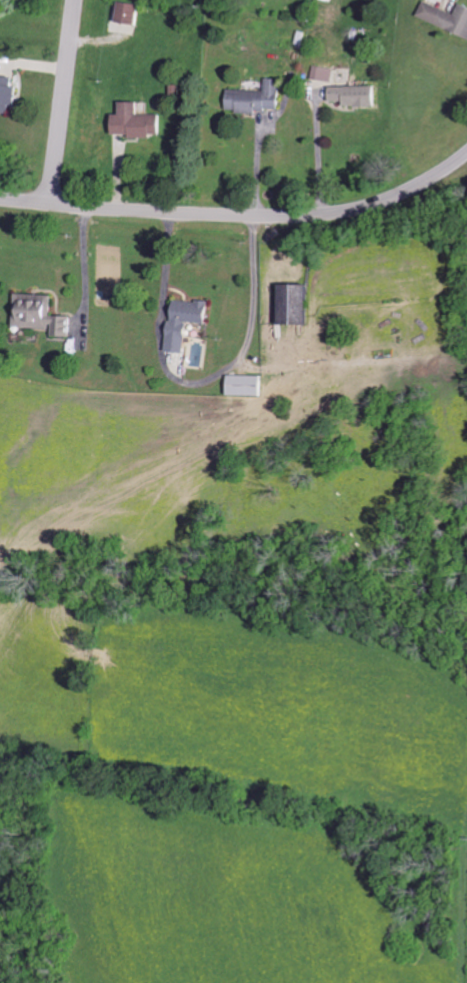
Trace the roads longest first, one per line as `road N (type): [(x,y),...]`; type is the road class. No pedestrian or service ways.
road 1 (residential): [(466,154),(387,200),(301,215),(0,198)]
road 2 (residential): [(50,204),(76,0)]

